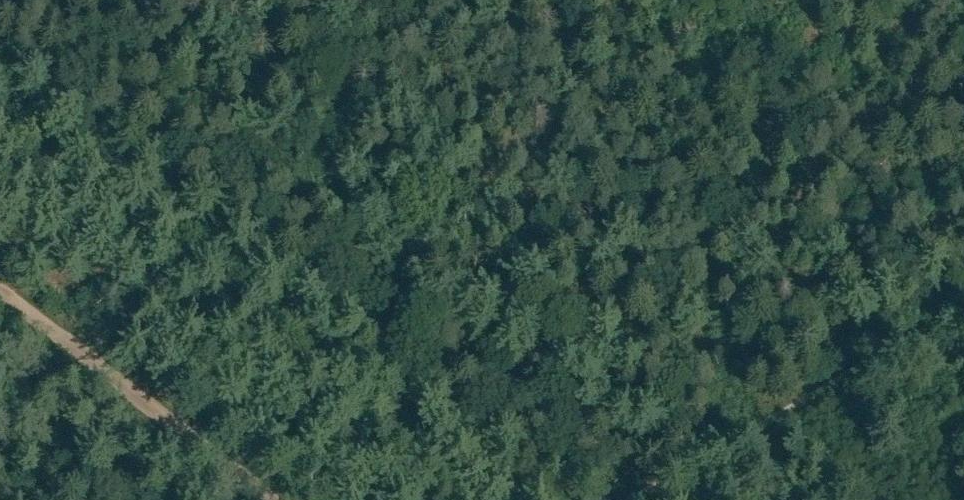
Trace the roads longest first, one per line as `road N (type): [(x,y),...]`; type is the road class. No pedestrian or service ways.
road 1 (track): [(963,301),(624,499)]
road 2 (track): [(0,288),(269,499)]

